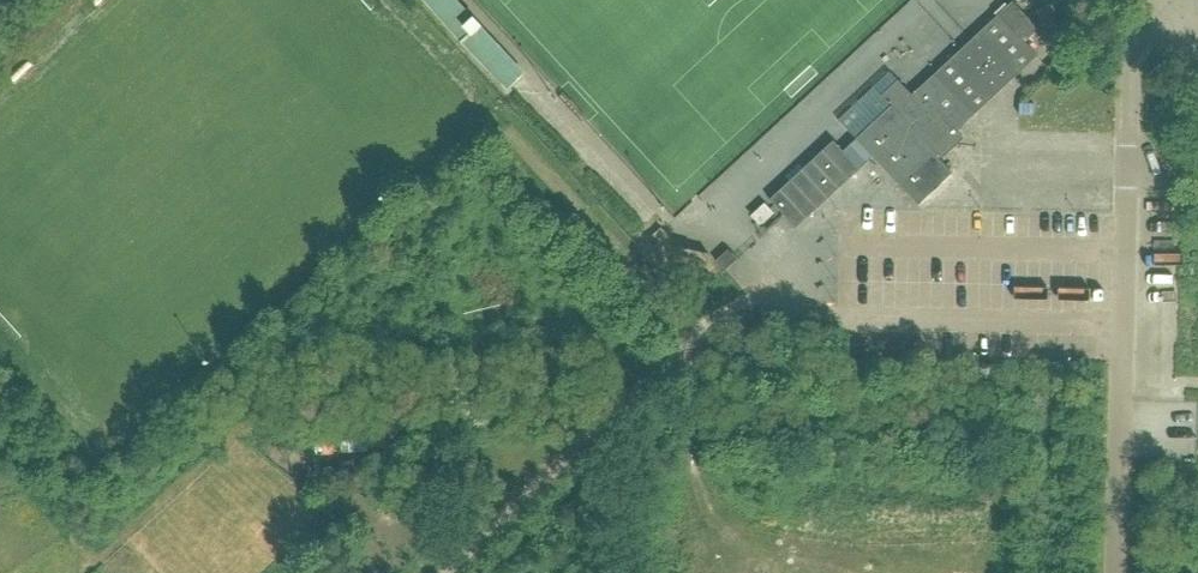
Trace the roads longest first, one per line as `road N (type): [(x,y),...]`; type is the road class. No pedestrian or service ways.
road 1 (unclassified): [(1172,7),(1129,64),(1117,572)]

